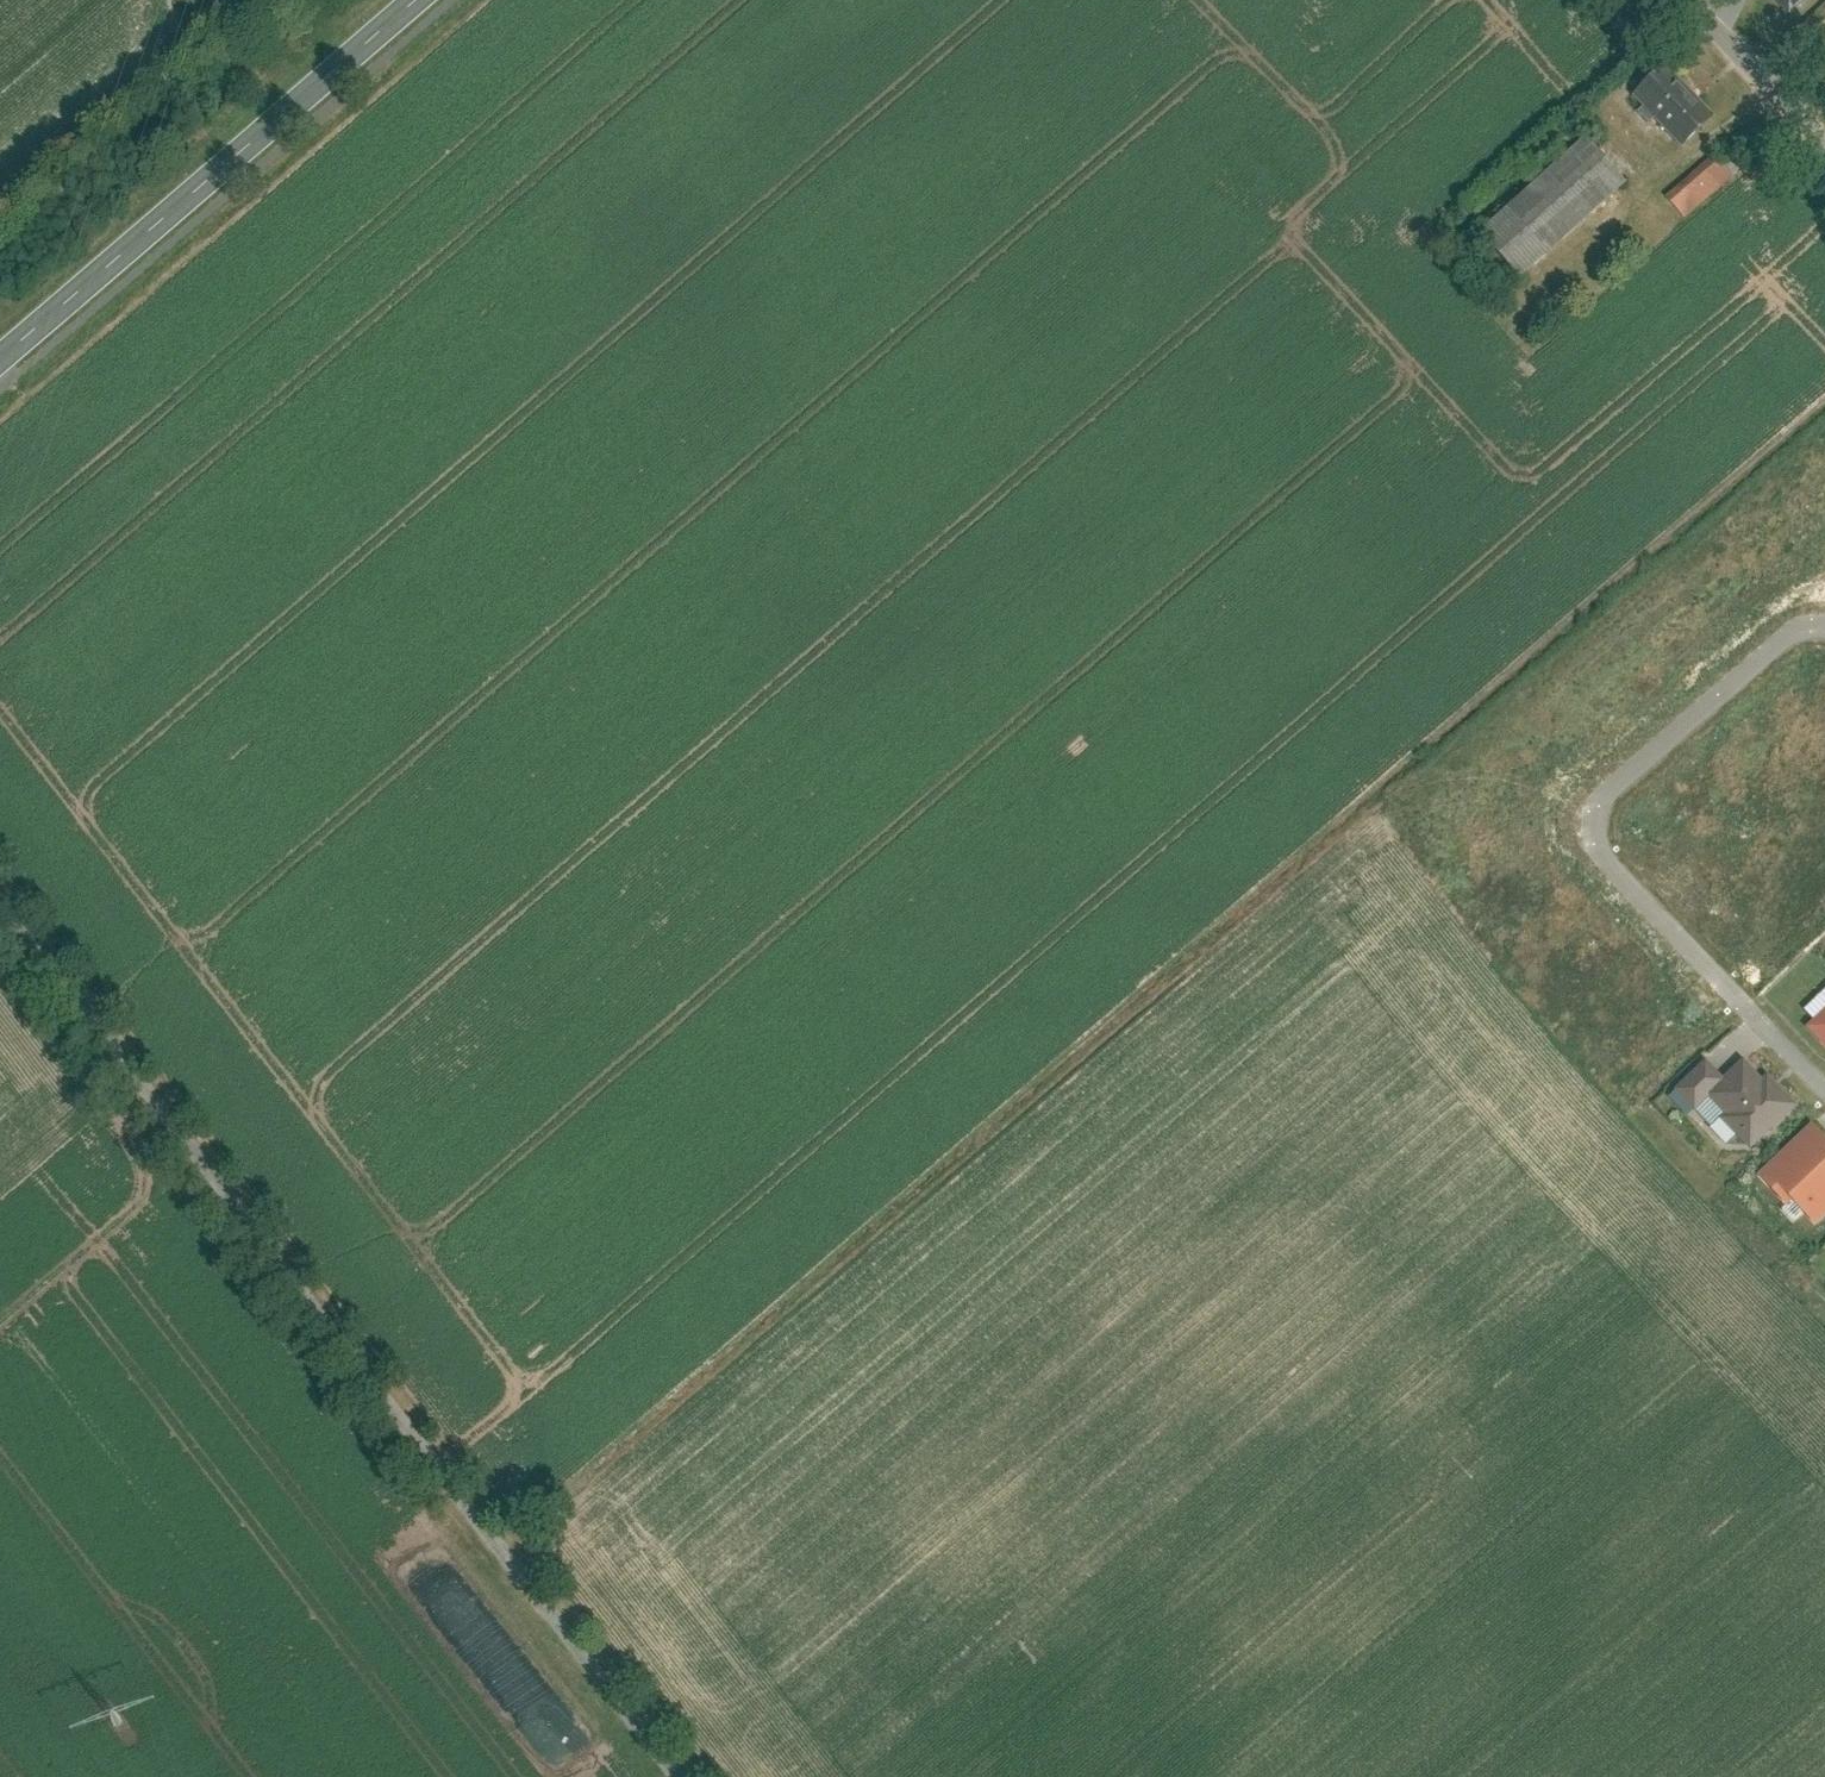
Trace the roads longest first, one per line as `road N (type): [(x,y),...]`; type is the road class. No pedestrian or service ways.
road 1 (unclassified): [(670,1776),(0,903)]
road 2 (secondary): [(419,0),(0,359)]
road 3 (residential): [(1690,0),(1824,144)]

